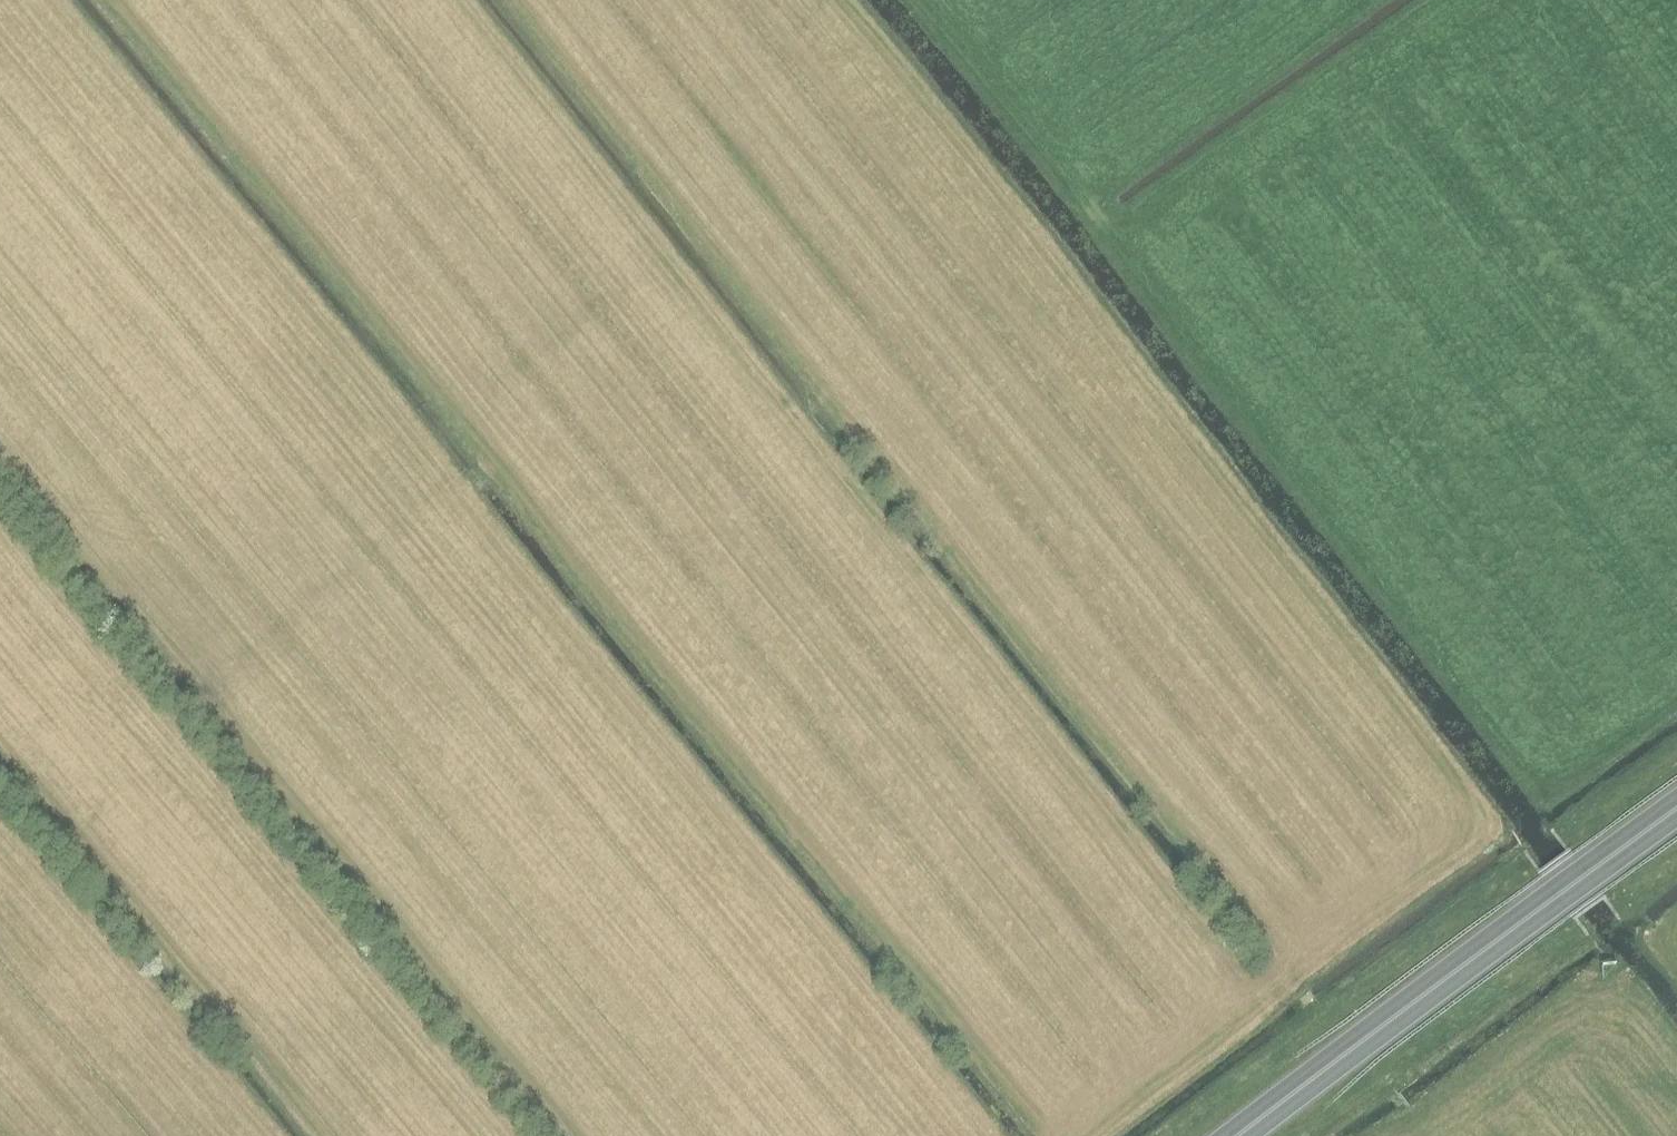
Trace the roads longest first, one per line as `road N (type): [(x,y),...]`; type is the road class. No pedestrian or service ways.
road 1 (trunk): [(1234,1135),(1676,807)]

